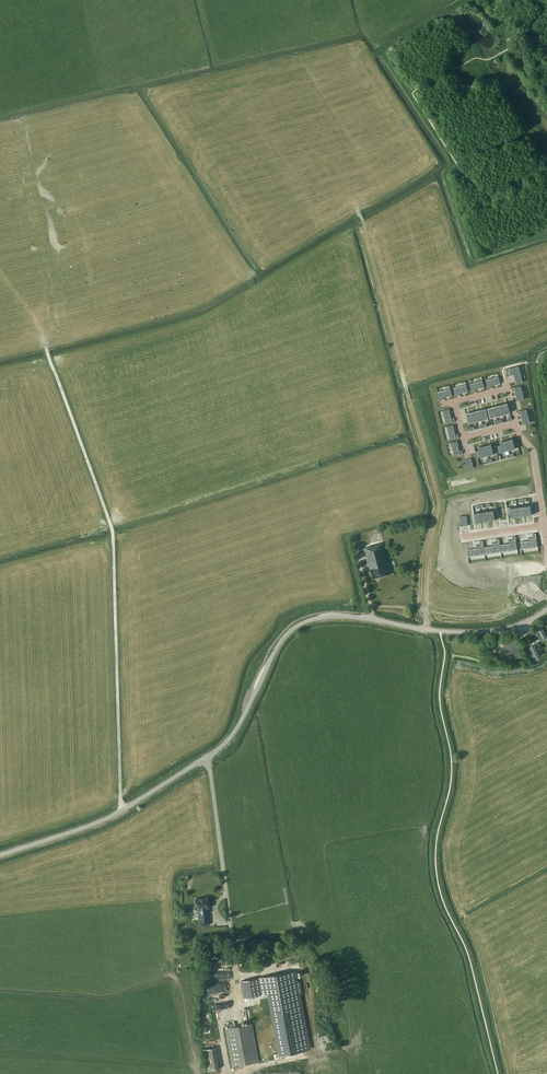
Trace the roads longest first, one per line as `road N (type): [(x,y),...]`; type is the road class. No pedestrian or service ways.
road 1 (unclassified): [(0,857),(109,819),(208,758),(237,728),(280,642),(308,621),(351,617),(490,631),(546,609)]

